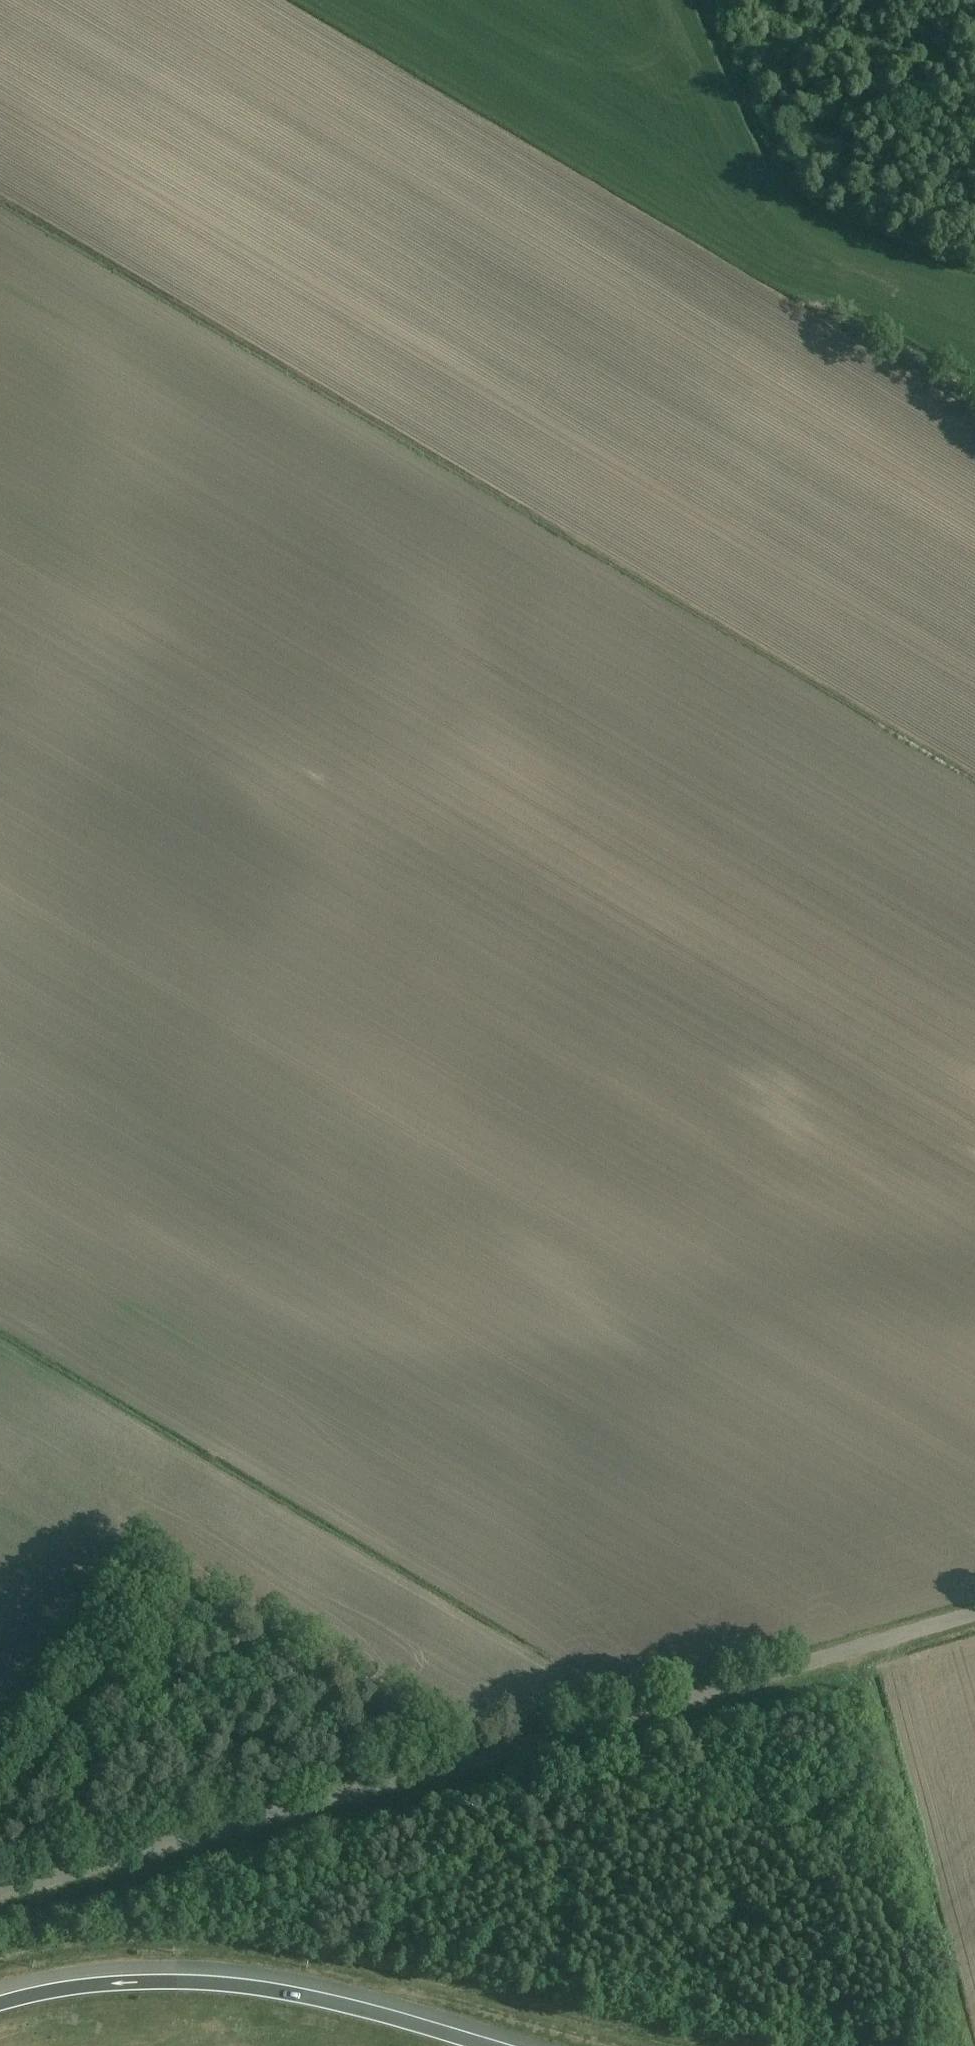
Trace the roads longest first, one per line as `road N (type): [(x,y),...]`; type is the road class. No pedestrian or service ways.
road 1 (unclassified): [(0,1892),(974,1616)]
road 2 (motorway): [(486,2045),(239,1986),(140,1983),(0,2006)]

